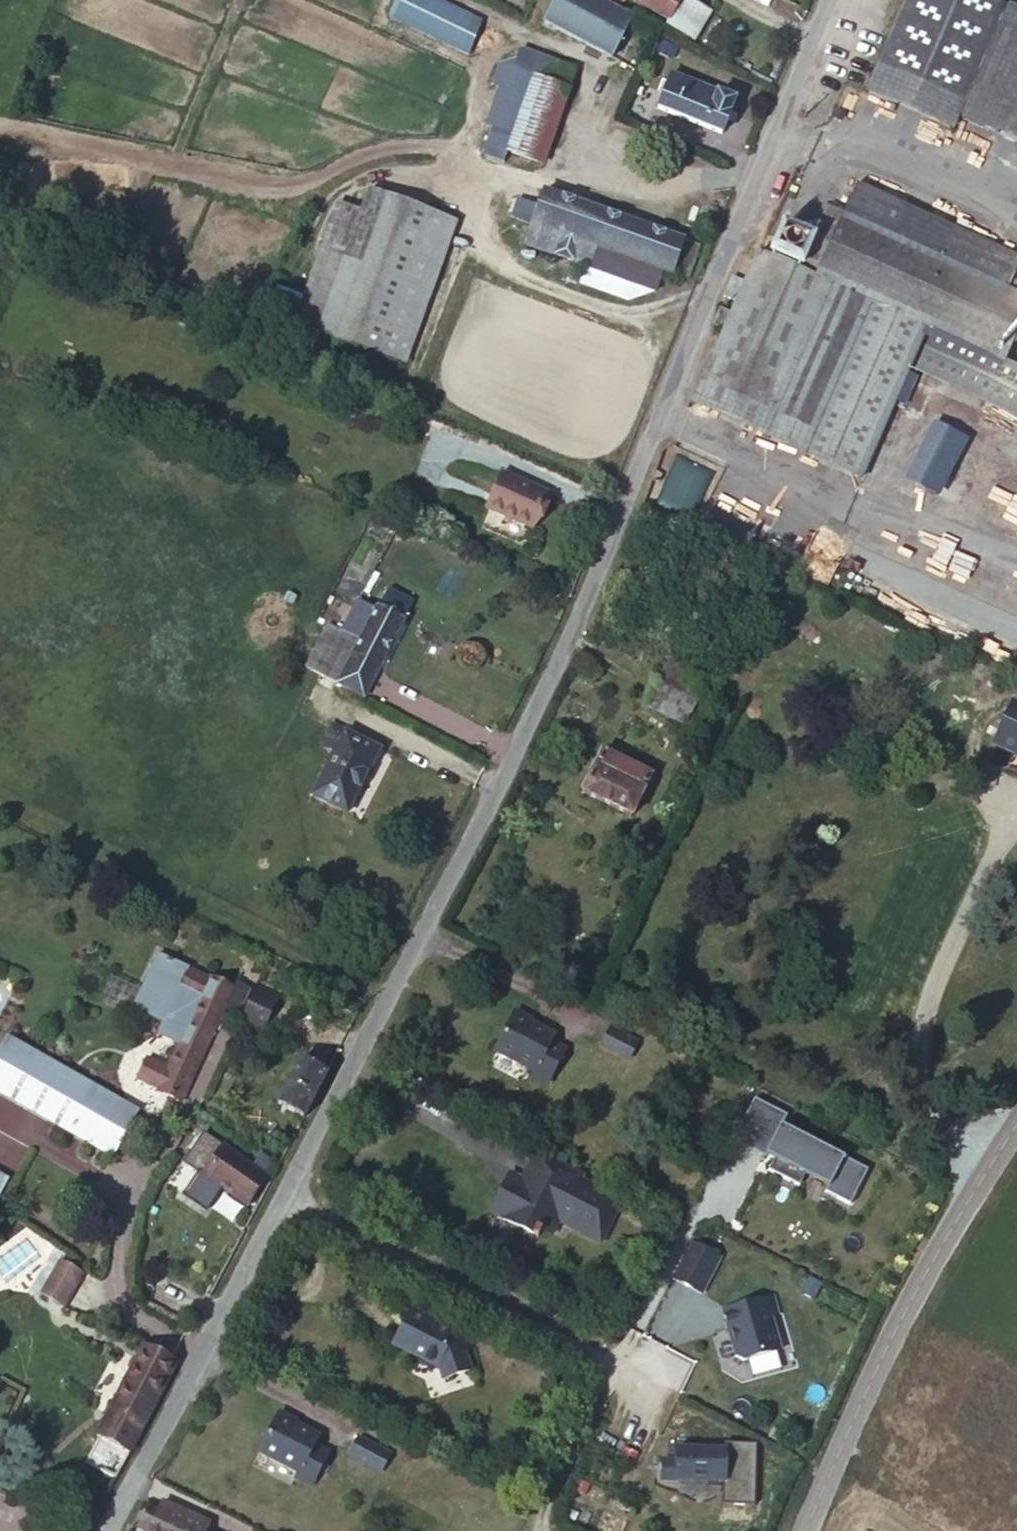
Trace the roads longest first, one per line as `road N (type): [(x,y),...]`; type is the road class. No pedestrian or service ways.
road 1 (unclassified): [(565,656),(362,1066),(104,1530)]
road 2 (residential): [(839,0),(565,656)]
road 3 (secondary): [(806,1530),(887,1337),(1016,1128)]

